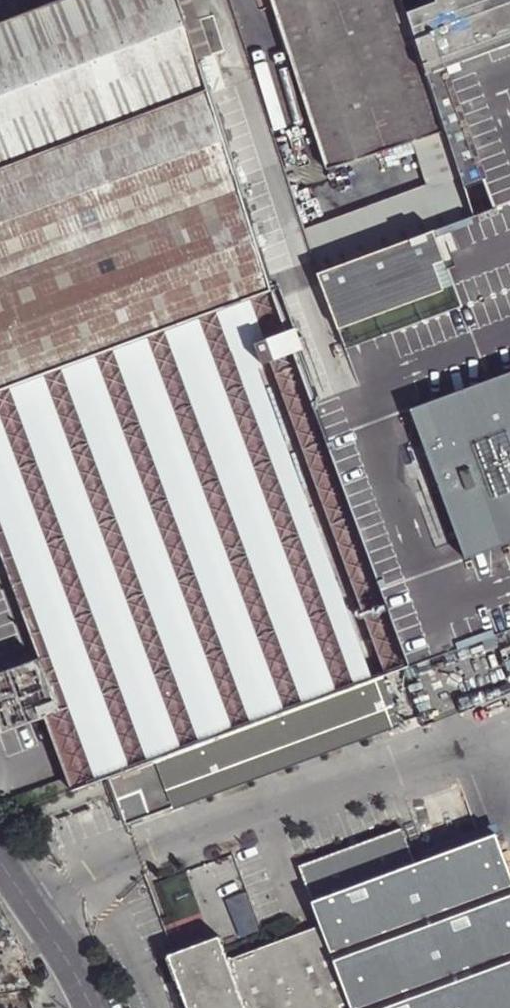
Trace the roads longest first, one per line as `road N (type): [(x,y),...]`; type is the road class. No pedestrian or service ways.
road 1 (unclassified): [(0,872),(74,973),(88,1007)]

